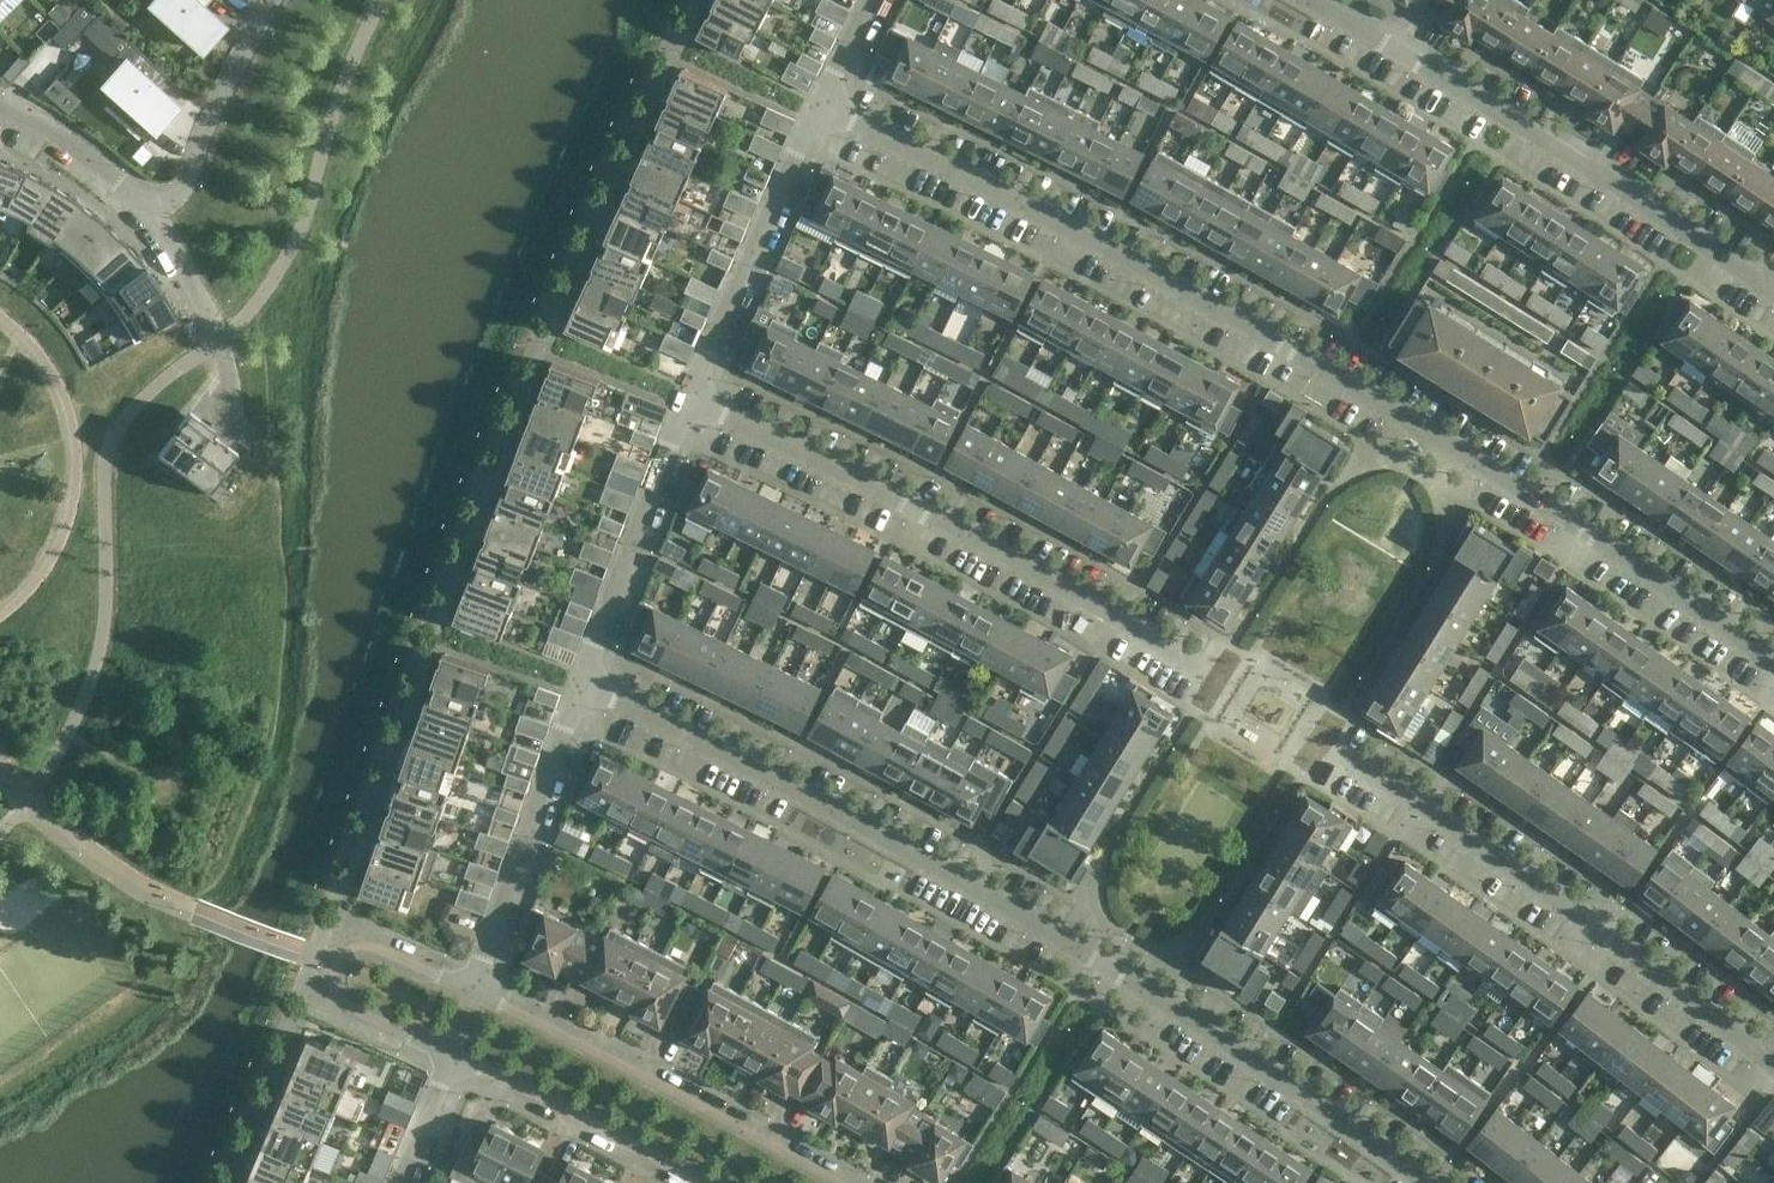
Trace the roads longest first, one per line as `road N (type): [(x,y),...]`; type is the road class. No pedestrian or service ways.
road 1 (residential): [(1773,663),(1611,545),(1242,321),(814,105)]
road 2 (residential): [(1428,1182),(1123,971),(855,821),(582,688)]
road 3 (residential): [(1213,681),(944,528),(687,396)]
road 4 (residential): [(1773,1062),(1415,800),(1324,746)]
road 5 (residential): [(1773,289),(1513,116),(1310,0)]
road 6 (residential): [(838,1182),(474,989)]
road 7 (residential): [(474,989),(538,838),(582,688)]
road 8 (residential): [(687,396),(814,105)]
road 9 (residential): [(474,989),(377,944),(353,946),(340,960),(335,978),(344,1003),(451,1053)]
road 10 (residential): [(582,688),(687,396)]
road 11 (residential): [(451,1053),(694,1182)]
road 12 (residential): [(271,0),(211,112),(191,174),(155,215)]
road 13 (residential): [(236,425),(221,339),(155,215)]
road 14 (residential): [(155,215),(81,150),(0,107)]
road 15 (residential): [(401,1182),(451,1053)]

